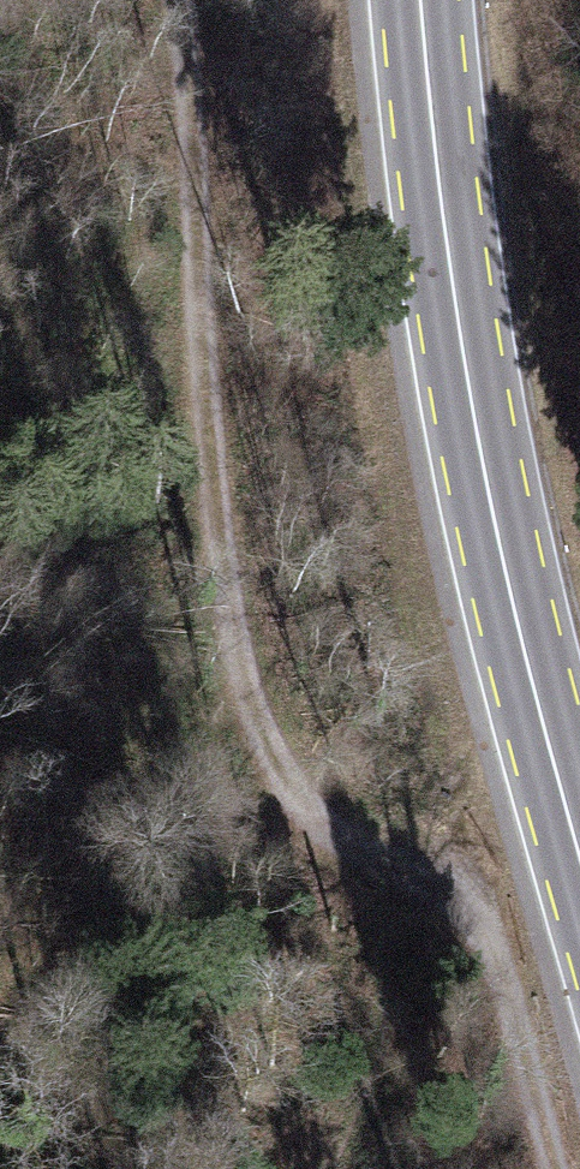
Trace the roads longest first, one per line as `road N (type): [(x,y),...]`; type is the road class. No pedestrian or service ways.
road 1 (track): [(441,883),(370,861),(321,817),(291,732),(242,488),(274,0)]
road 2 (primary): [(579,857),(477,431),(421,0)]
road 3 (track): [(554,1168),(481,926),(441,883)]

